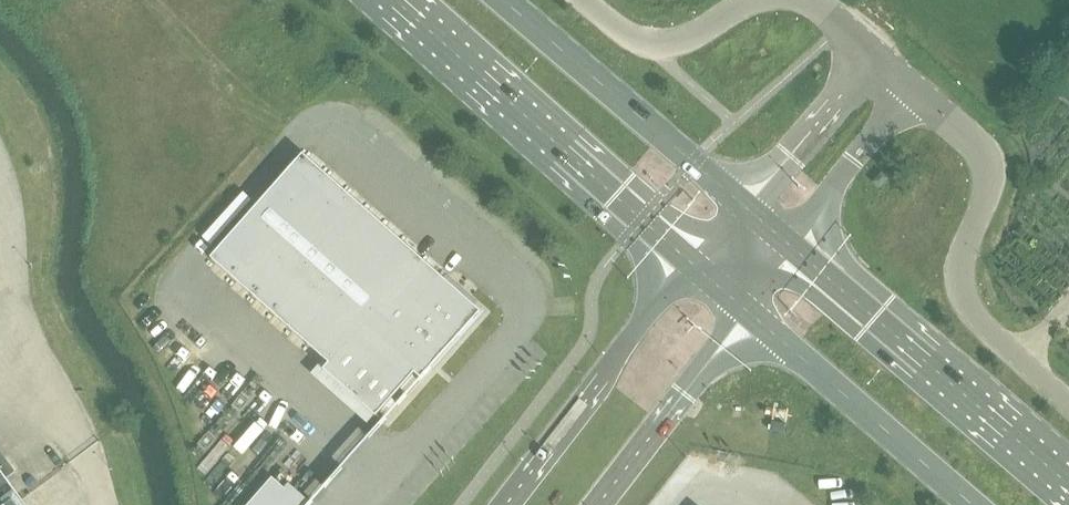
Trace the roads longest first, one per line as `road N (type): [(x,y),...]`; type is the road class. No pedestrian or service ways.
road 1 (primary): [(393,0),(693,268)]
road 2 (unclassified): [(915,92),(964,132),(984,165),(985,196),(961,271),(971,311),(1068,400)]
road 3 (primary): [(1068,488),(793,248)]
road 4 (primary): [(743,206),(506,0)]
road 5 (unclassified): [(693,268),(501,504)]
road 6 (primary): [(745,313),(969,504)]
road 7 (unclassified): [(597,504),(745,313)]
road 8 (unclassified): [(868,52),(743,206)]
road 9 (unclassified): [(793,248),(915,92)]
road 10 (unclassified): [(582,0),(632,40),(666,47),(750,0)]

